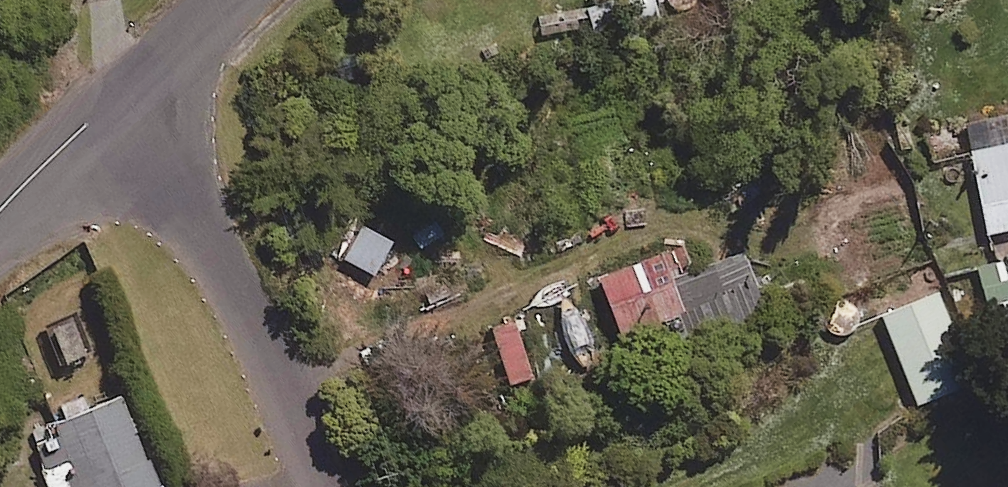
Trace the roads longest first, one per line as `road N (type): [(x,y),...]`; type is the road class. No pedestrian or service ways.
road 1 (residential): [(319,486),(232,283),(120,95)]
road 2 (unclassified): [(120,95),(0,209)]
road 3 (unclassified): [(223,0),(120,95)]

